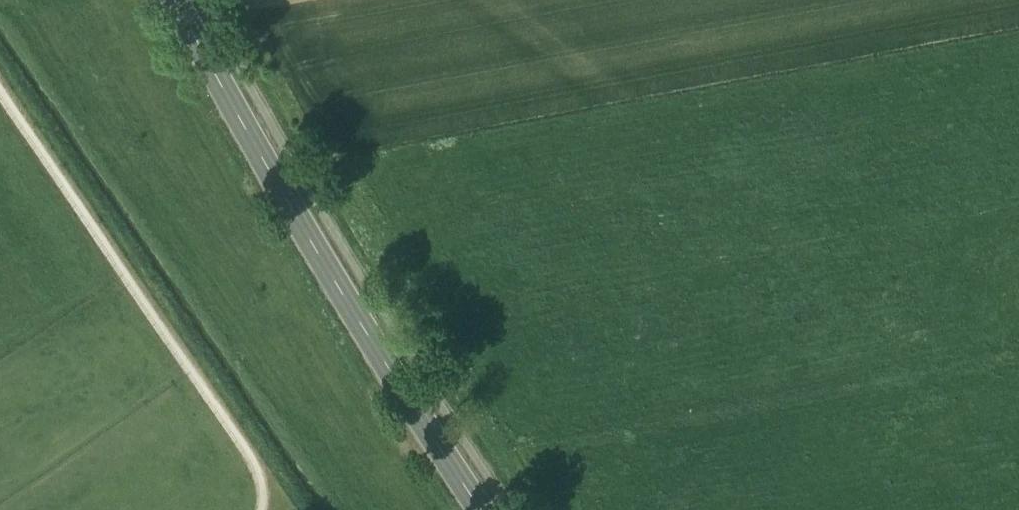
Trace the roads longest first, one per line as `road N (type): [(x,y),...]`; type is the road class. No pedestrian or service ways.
road 1 (tertiary): [(484,509),(290,204),(179,0)]

